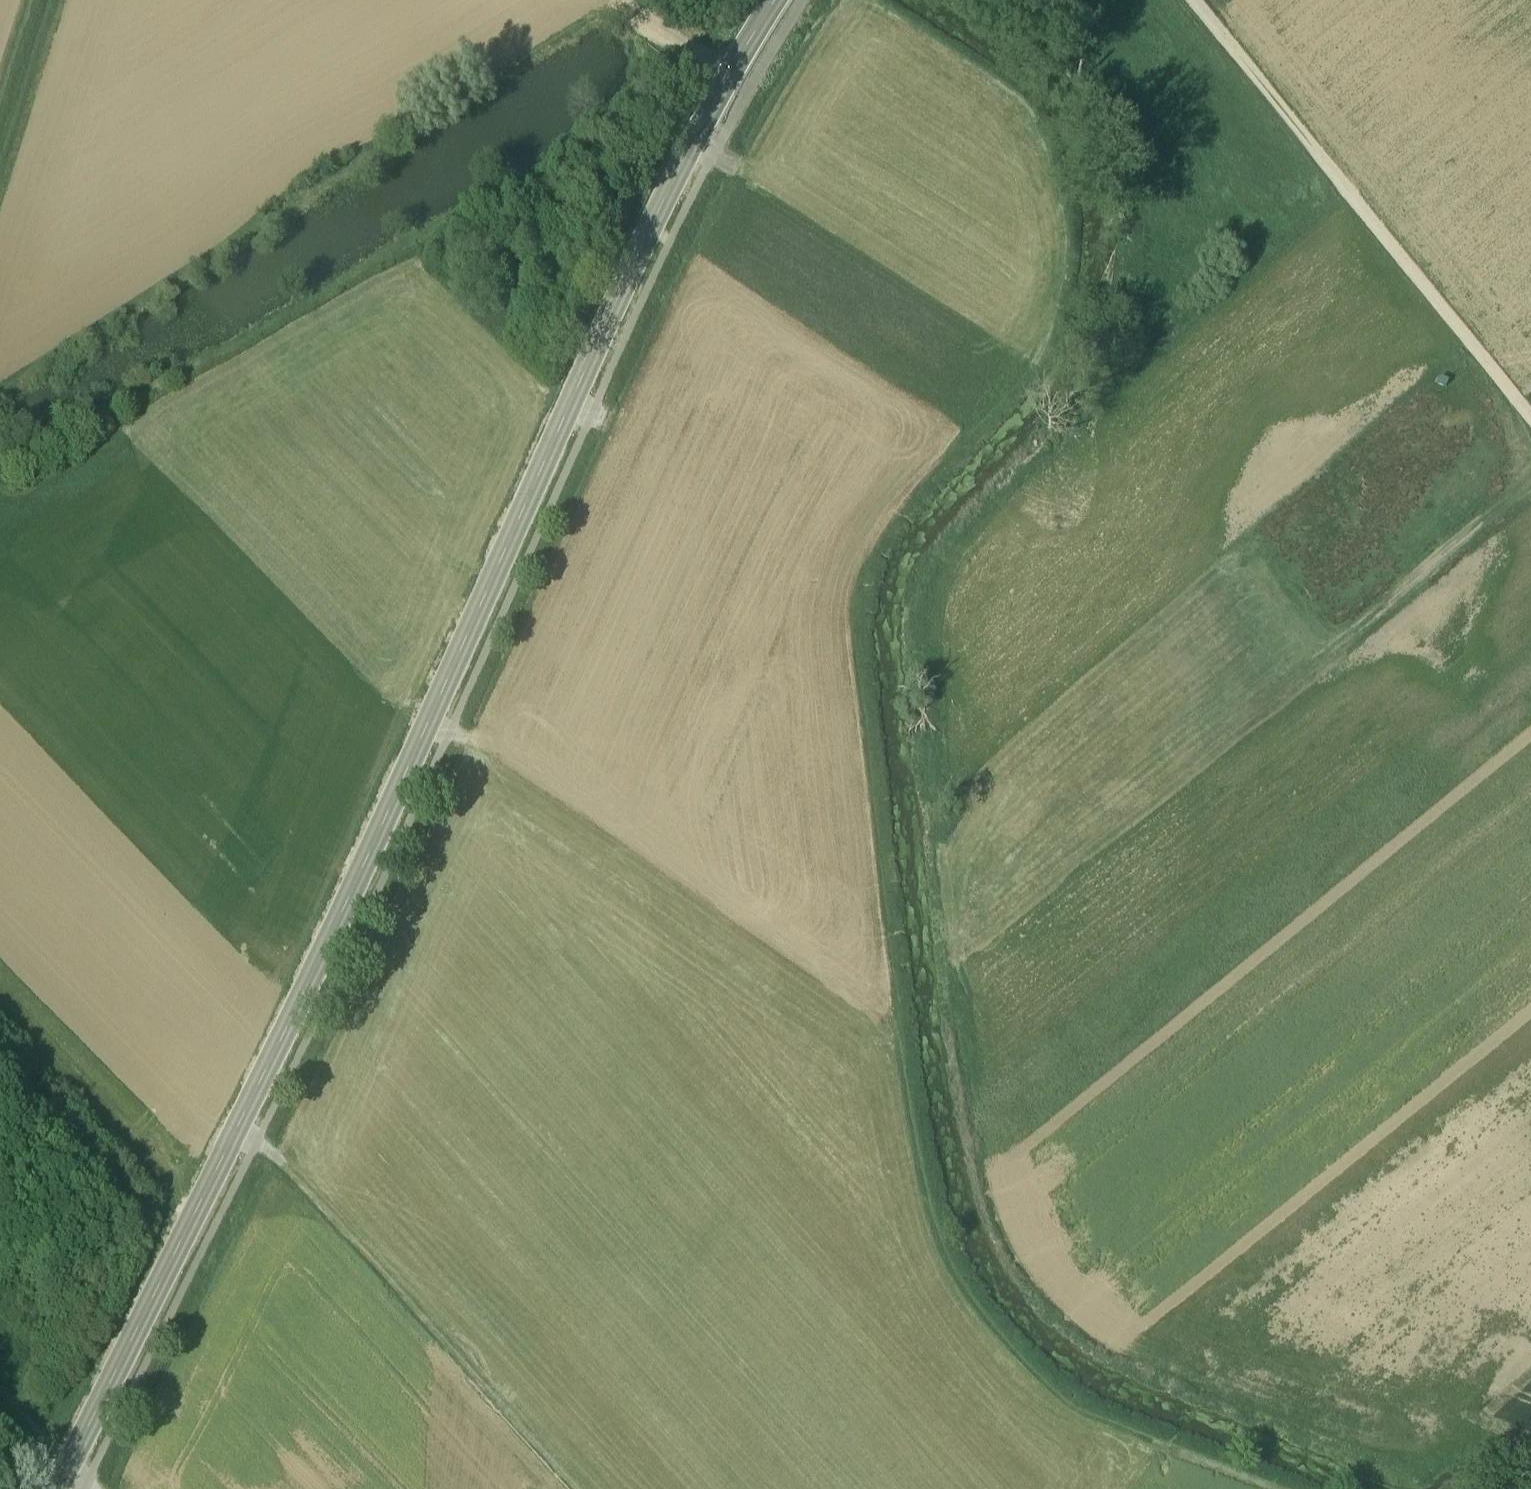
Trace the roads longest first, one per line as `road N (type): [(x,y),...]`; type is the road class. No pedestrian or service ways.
road 1 (tertiary): [(57,1488),(322,968),(615,308),(777,0)]
road 2 (track): [(1530,417),(1194,0)]
road 3 (track): [(235,1132),(293,1172),(576,1488)]
road 4 (track): [(45,0),(0,145)]
road 5 (track): [(631,0),(730,77)]

